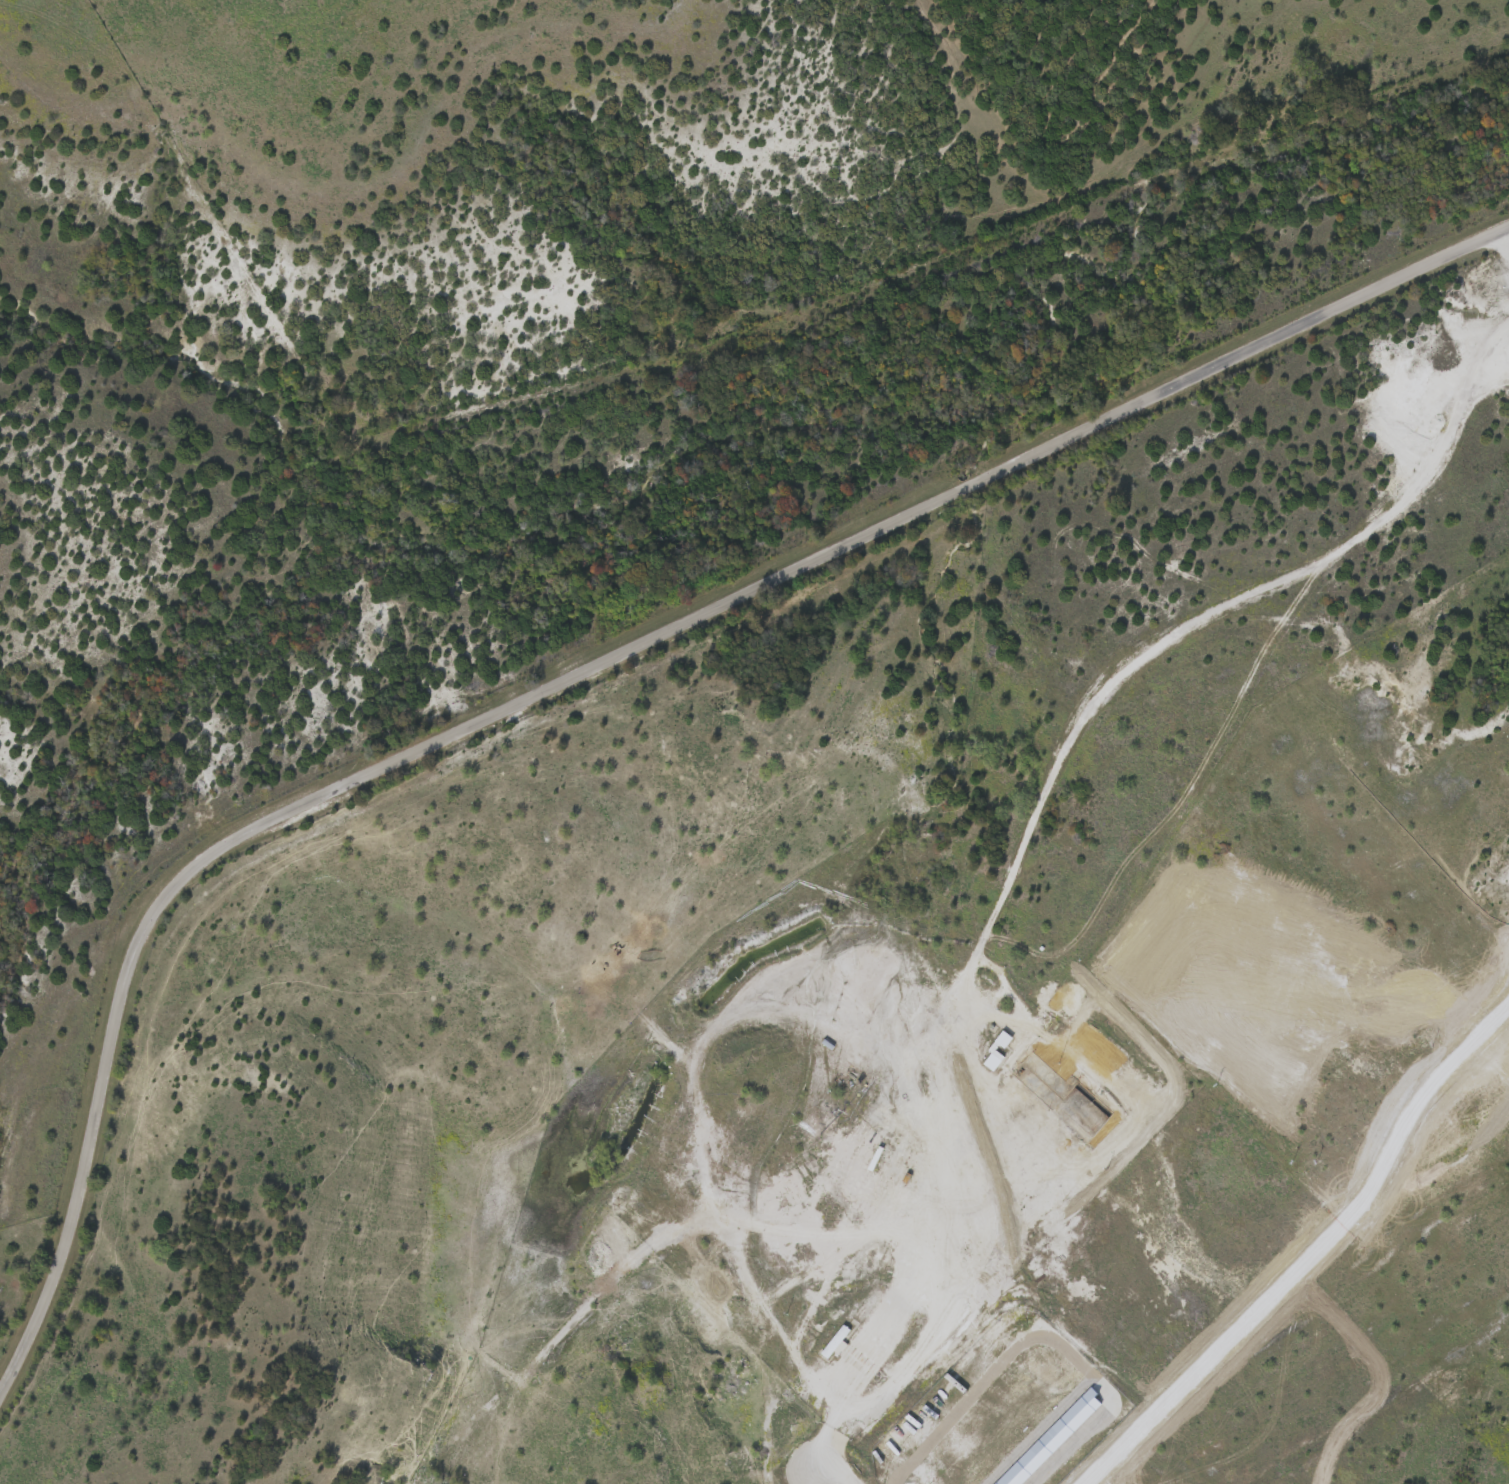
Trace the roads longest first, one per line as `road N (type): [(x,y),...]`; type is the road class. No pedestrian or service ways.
road 1 (residential): [(0,1391),(56,1255),(125,953),(175,878),(282,816),(1508,224)]
road 2 (residential): [(1089,1483),(1361,1213),(1414,1111),(1508,1010)]

